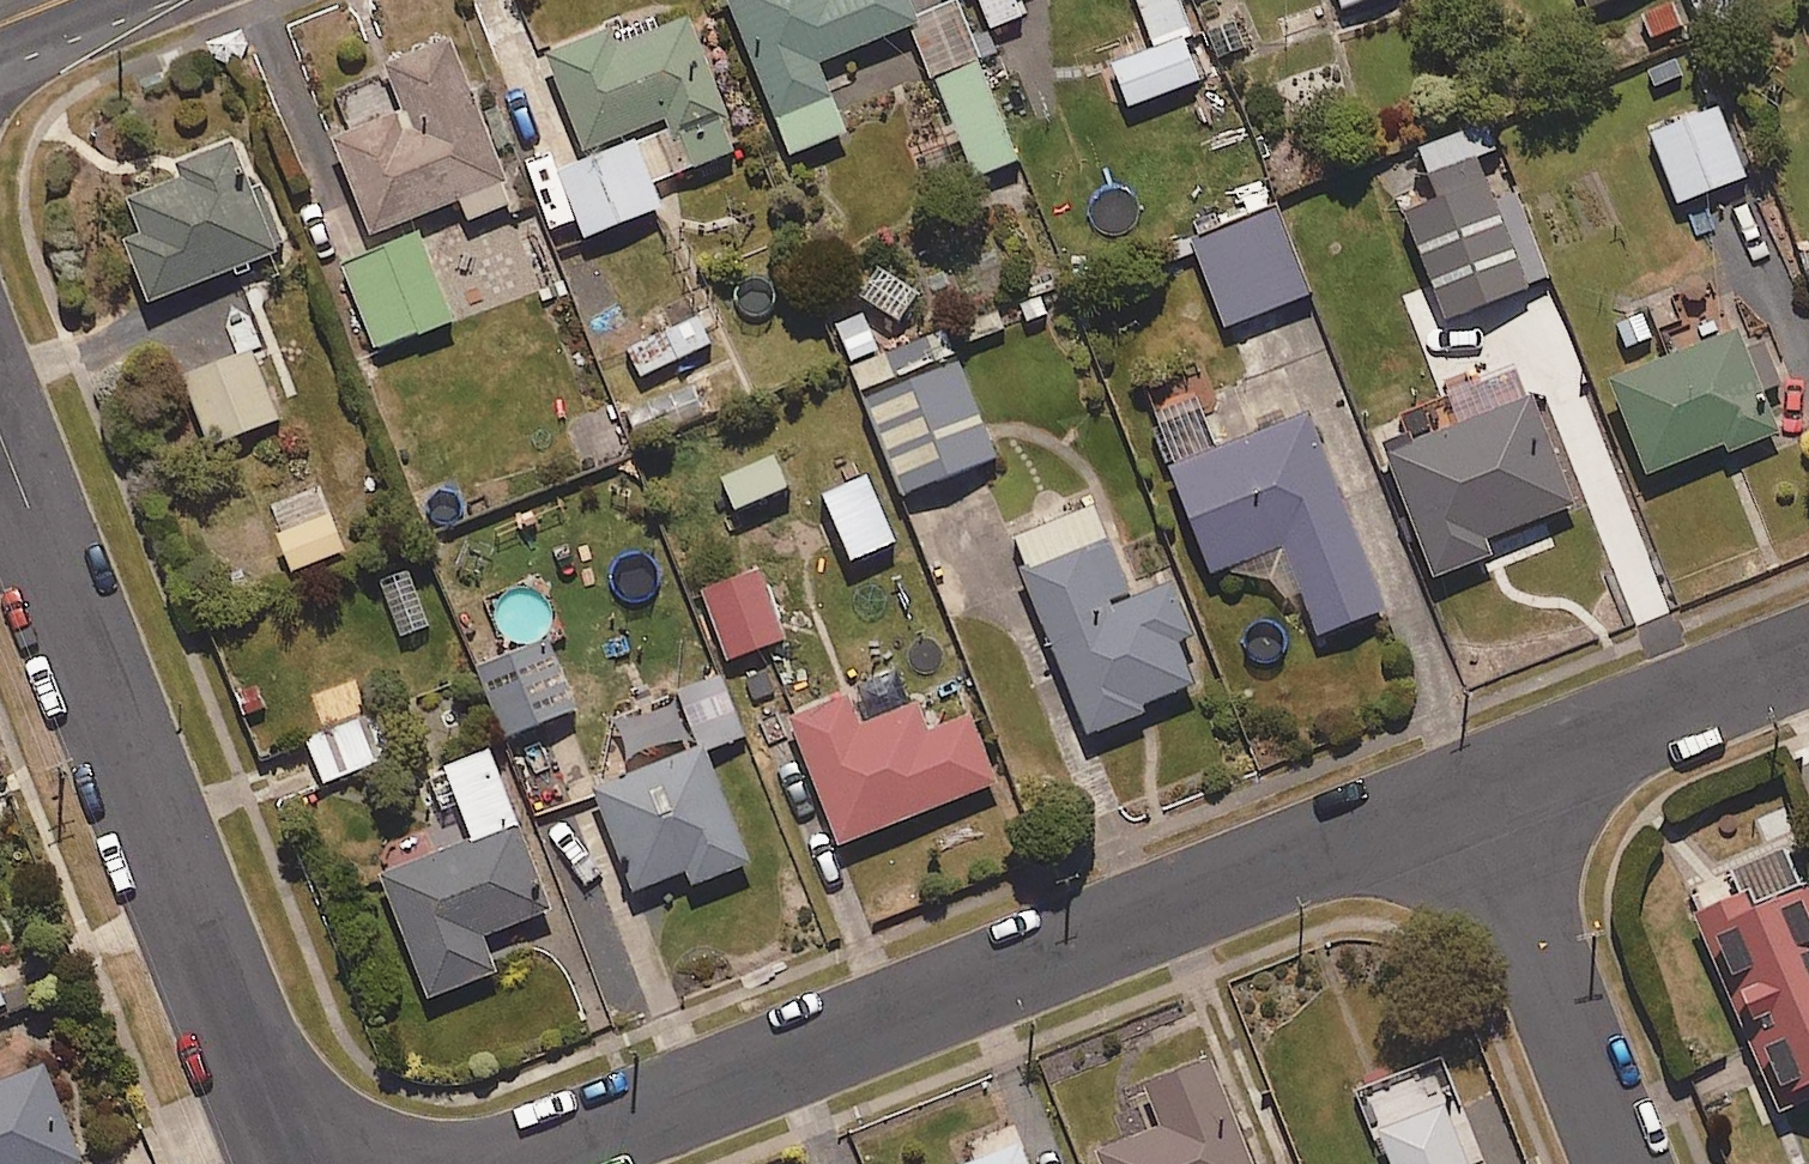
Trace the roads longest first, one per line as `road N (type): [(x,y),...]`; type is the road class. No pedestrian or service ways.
road 1 (residential): [(506,1163),(1474,791)]
road 2 (residential): [(296,1163),(0,434)]
road 3 (residential): [(1474,791),(1621,1163)]
road 4 (residential): [(1474,791),(1808,658)]

